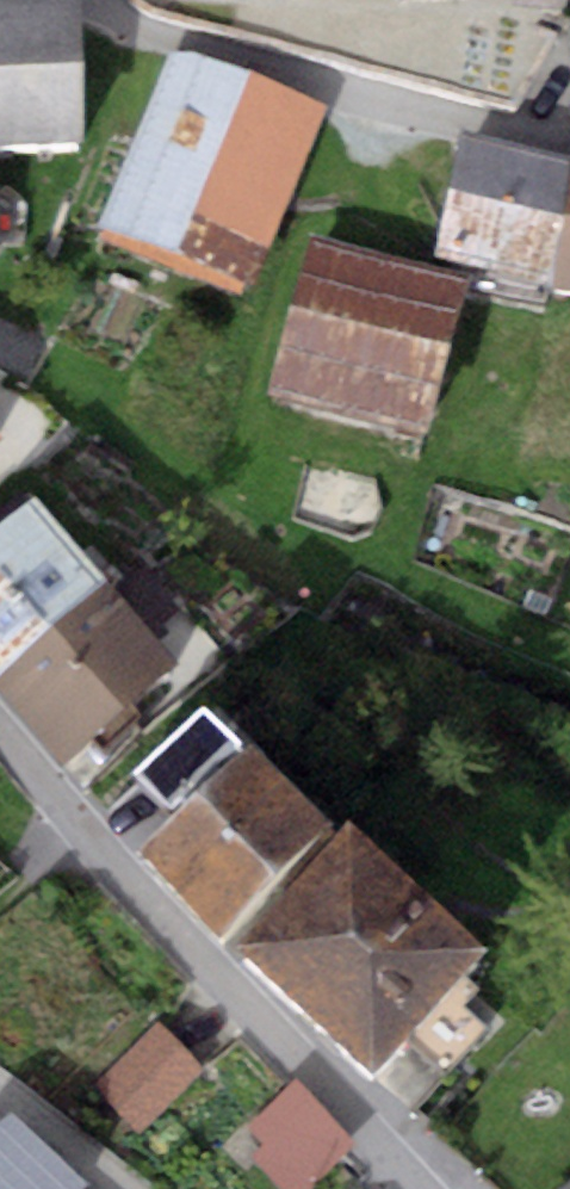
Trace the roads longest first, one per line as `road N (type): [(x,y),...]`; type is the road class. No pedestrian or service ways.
road 1 (residential): [(418,1185),(129,888),(0,732)]
road 2 (residential): [(0,1092),(116,1188)]

